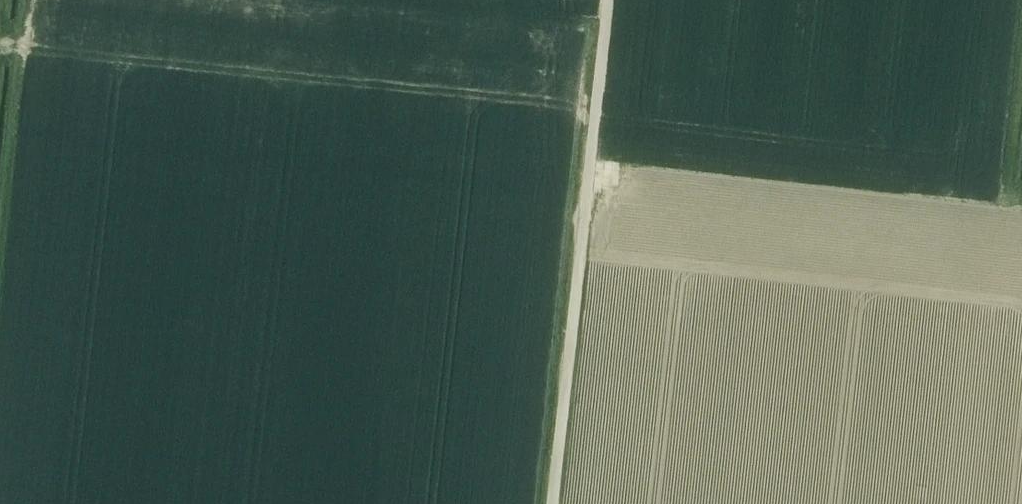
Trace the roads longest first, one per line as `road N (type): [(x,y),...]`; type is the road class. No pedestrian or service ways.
road 1 (track): [(552,503),(608,0)]
road 2 (track): [(590,166),(1021,217)]

